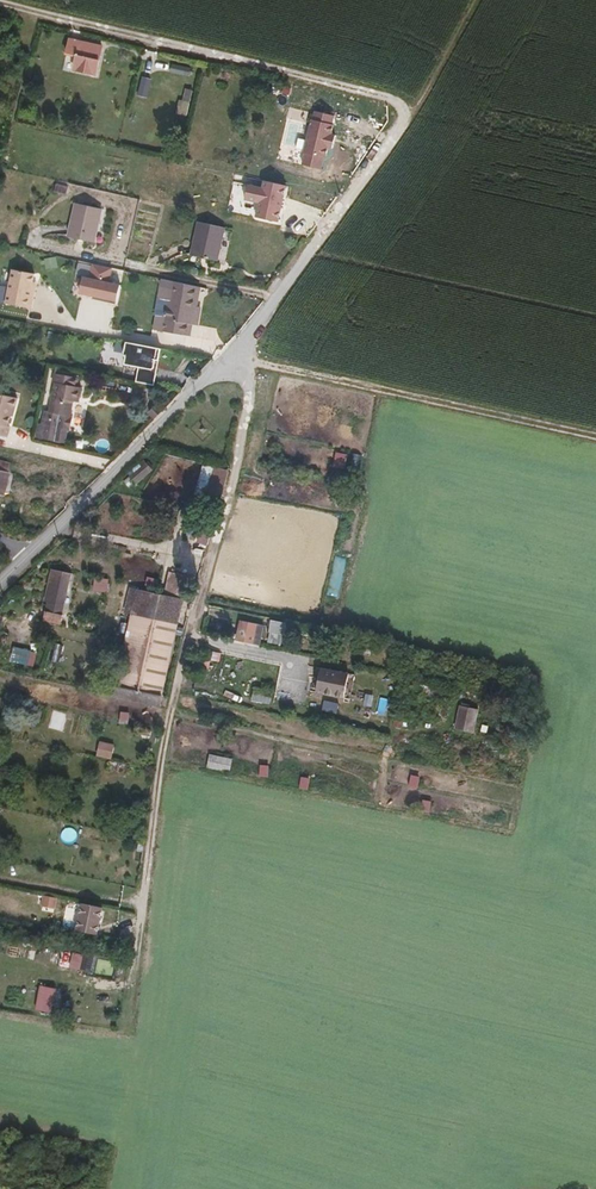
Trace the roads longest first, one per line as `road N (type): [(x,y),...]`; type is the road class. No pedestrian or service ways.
road 1 (track): [(130,995),(166,732),(233,475),(258,320)]
road 2 (unclassified): [(402,119),(267,310),(30,550)]
road 3 (residential): [(5,0),(395,102),(402,119)]
road 4 (track): [(226,357),(595,438)]

